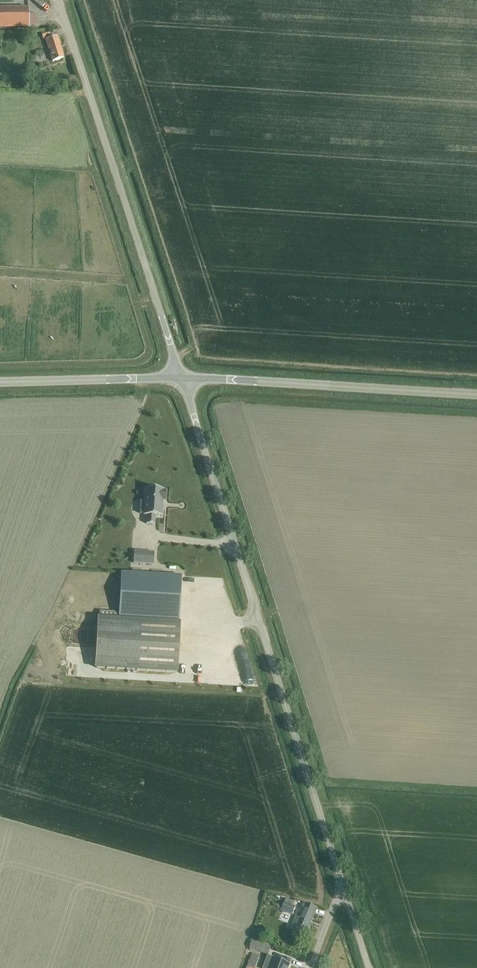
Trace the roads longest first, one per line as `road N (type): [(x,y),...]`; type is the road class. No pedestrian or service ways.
road 1 (unclassified): [(344,897),(181,377)]
road 2 (unclassified): [(181,377),(57,0)]
road 3 (unclassified): [(181,377),(476,394)]
road 4 (unclassified): [(0,381),(181,377)]

